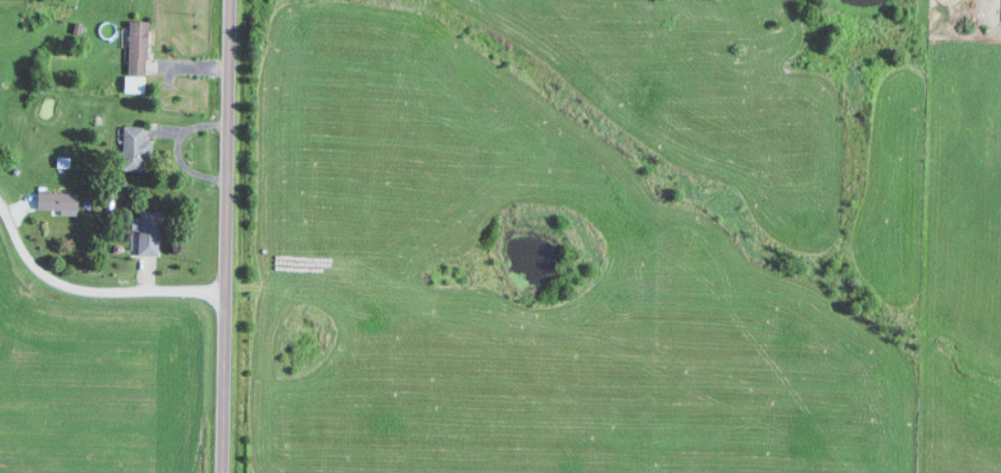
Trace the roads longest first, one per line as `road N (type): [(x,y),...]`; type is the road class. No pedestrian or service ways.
road 1 (secondary): [(220,472),(229,0)]
road 2 (residential): [(224,289),(77,289),(36,269),(0,203)]

